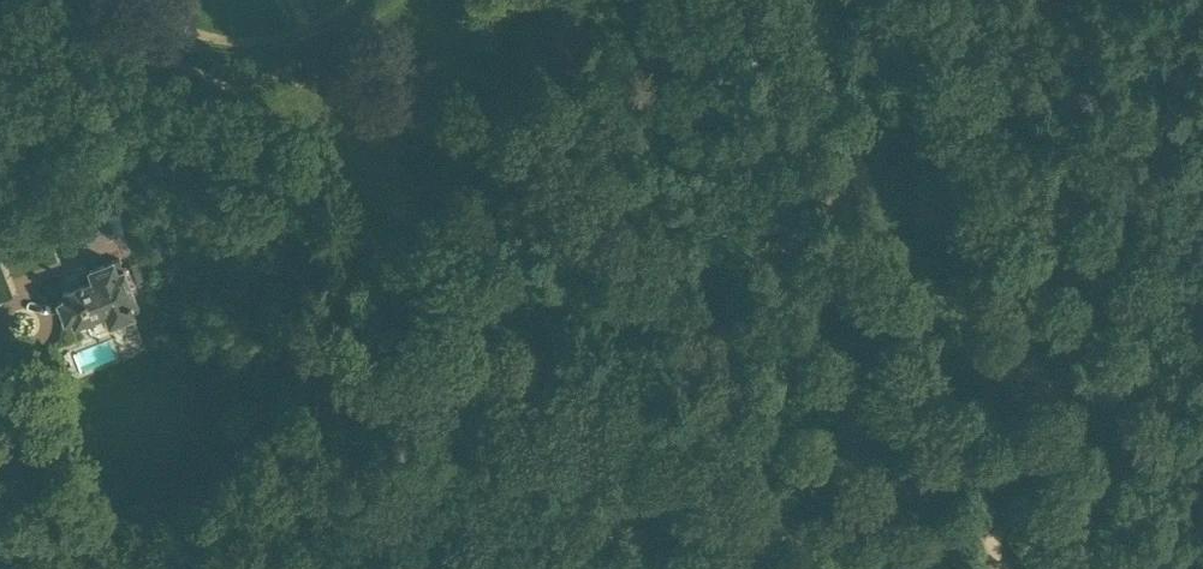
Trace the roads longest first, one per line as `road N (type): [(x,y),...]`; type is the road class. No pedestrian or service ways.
road 1 (track): [(999,568),(819,70)]
road 2 (track): [(757,446),(770,405),(819,70)]
road 3 (unclassified): [(879,568),(775,560),(688,565)]
road 4 (track): [(688,565),(693,537),(757,446)]

